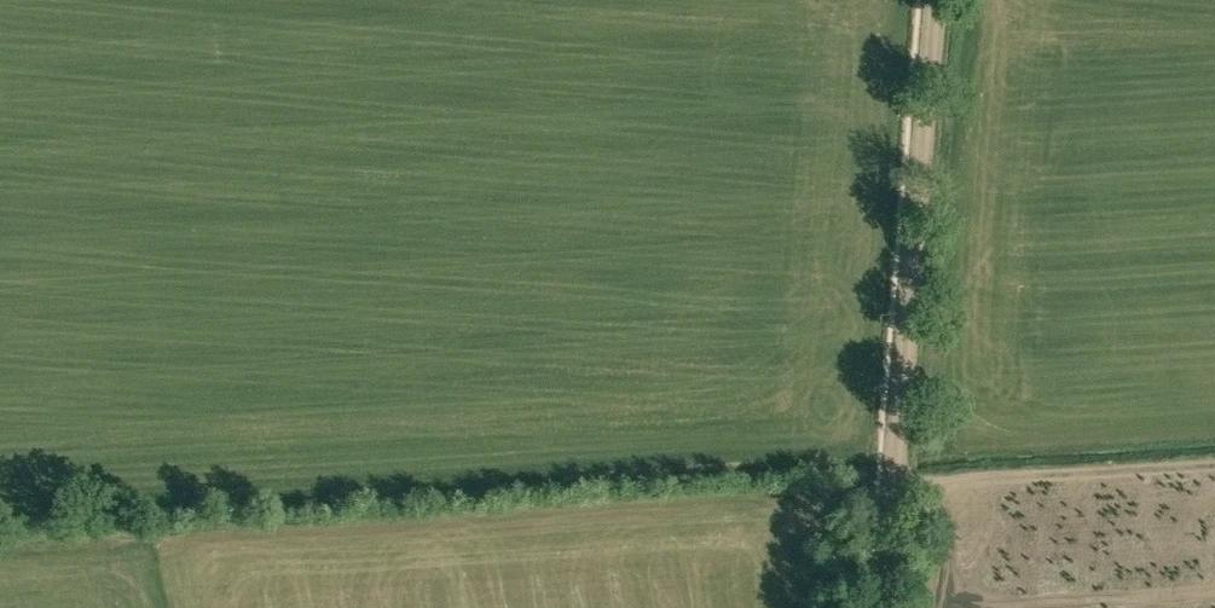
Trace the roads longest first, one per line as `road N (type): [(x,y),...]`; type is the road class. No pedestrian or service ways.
road 1 (track): [(890,607),(935,0)]

